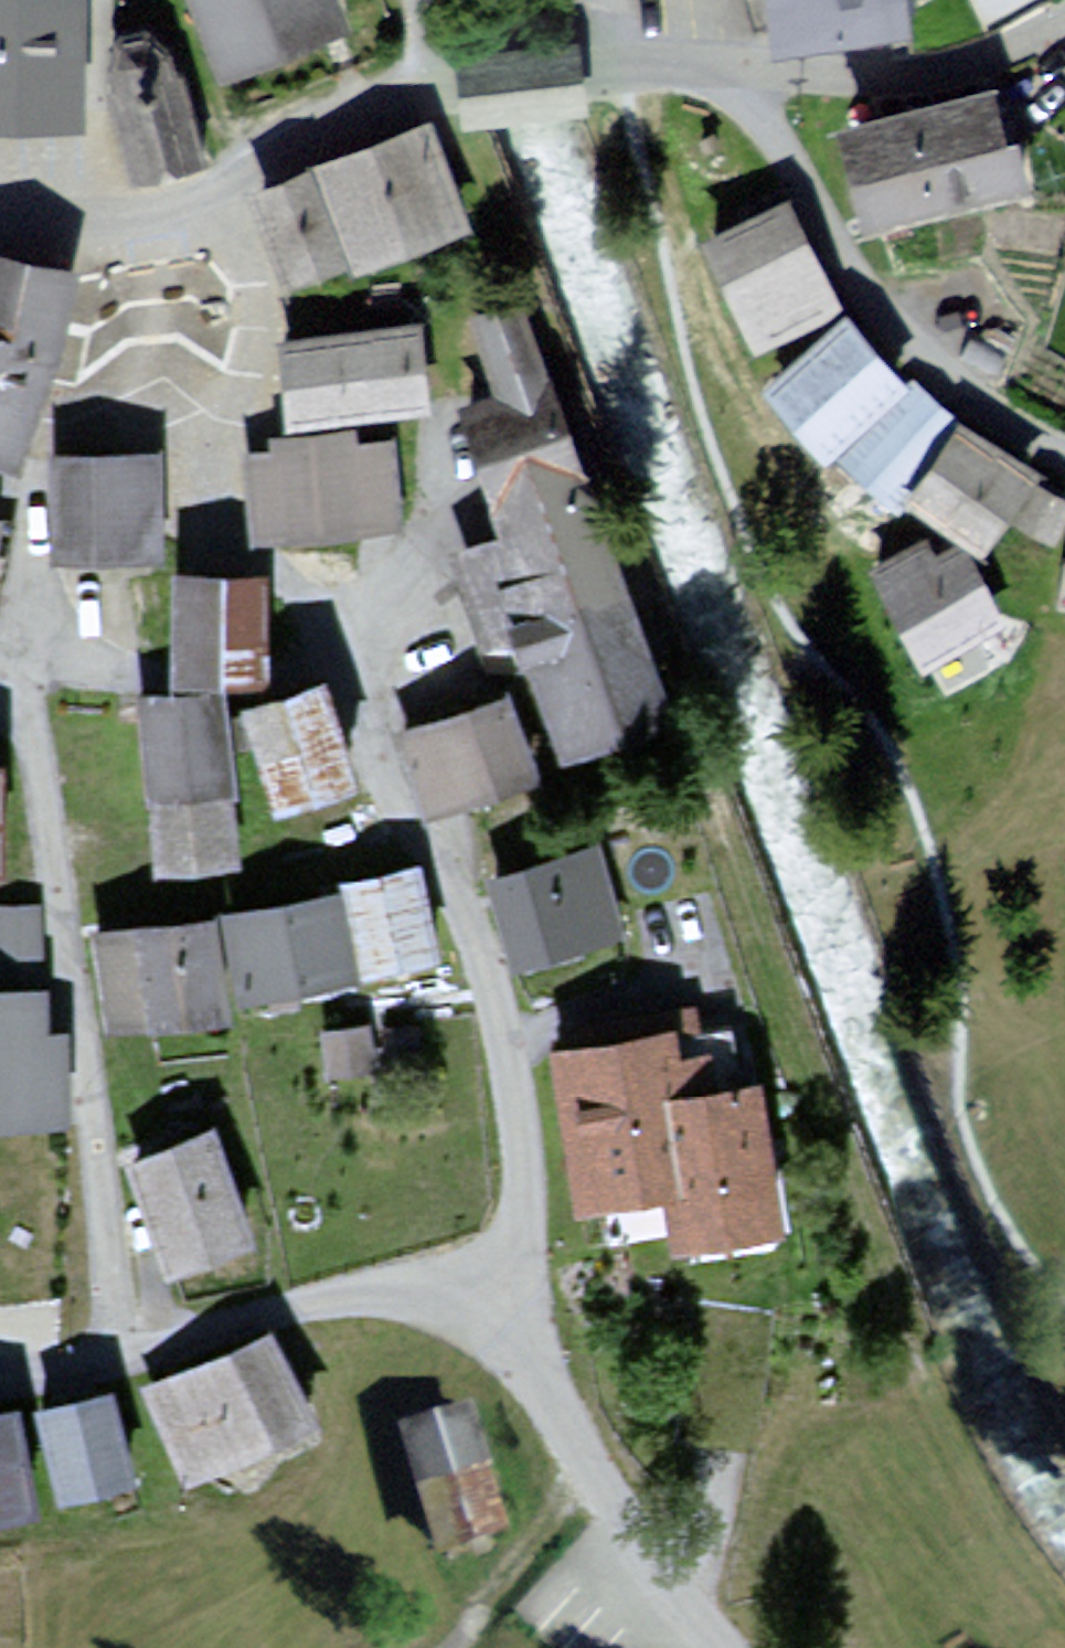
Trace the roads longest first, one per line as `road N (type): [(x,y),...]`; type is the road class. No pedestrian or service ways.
road 1 (residential): [(513,1285),(518,1146),(494,1016),(387,736),(334,672)]
road 2 (residential): [(123,1350),(28,756),(0,728)]
road 3 (residential): [(220,183),(280,147),(404,97),(744,73)]
road 4 (residential): [(334,672),(223,510),(217,422),(240,370),(220,183)]
road 5 (residential): [(1064,467),(919,365),(817,236),(744,73)]
road 6 (residential): [(719,1647),(584,1455),(513,1285)]
road 7 (residential): [(513,1285),(339,1297),(123,1350)]
road 8 (residential): [(0,702),(60,676),(334,672)]
road 9 (residential): [(744,73),(1064,22)]
road 10 (residential): [(220,183),(0,221)]
road 11 (residential): [(123,1350),(0,1373)]

